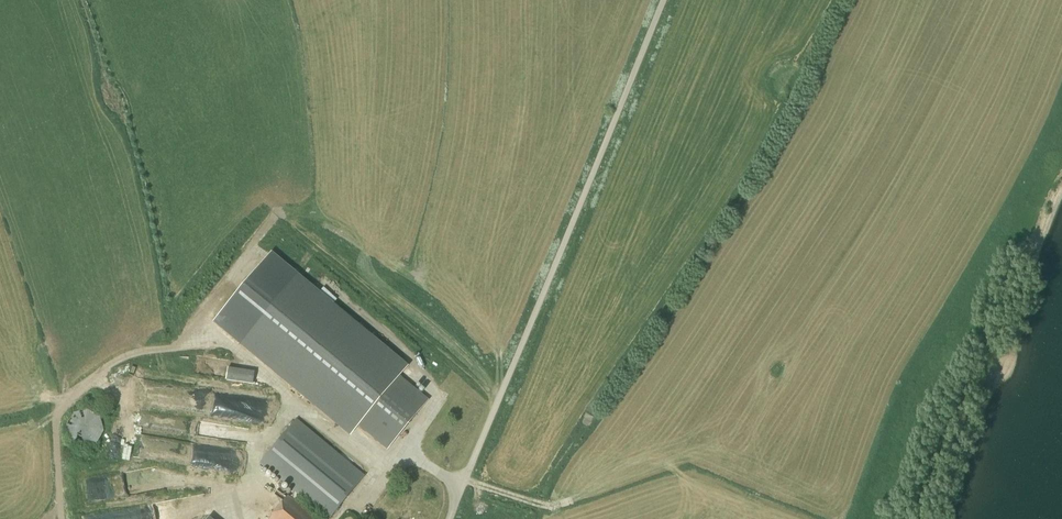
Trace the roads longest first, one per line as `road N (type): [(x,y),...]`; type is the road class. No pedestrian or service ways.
road 1 (unclassified): [(448,518),(664,0)]
road 2 (track): [(252,245),(289,212),(345,228),(491,346),(501,395)]
road 3 (track): [(766,508),(670,468),(553,508),(464,480)]
road 4 (track): [(62,518),(58,413),(117,361),(192,344),(207,326)]

